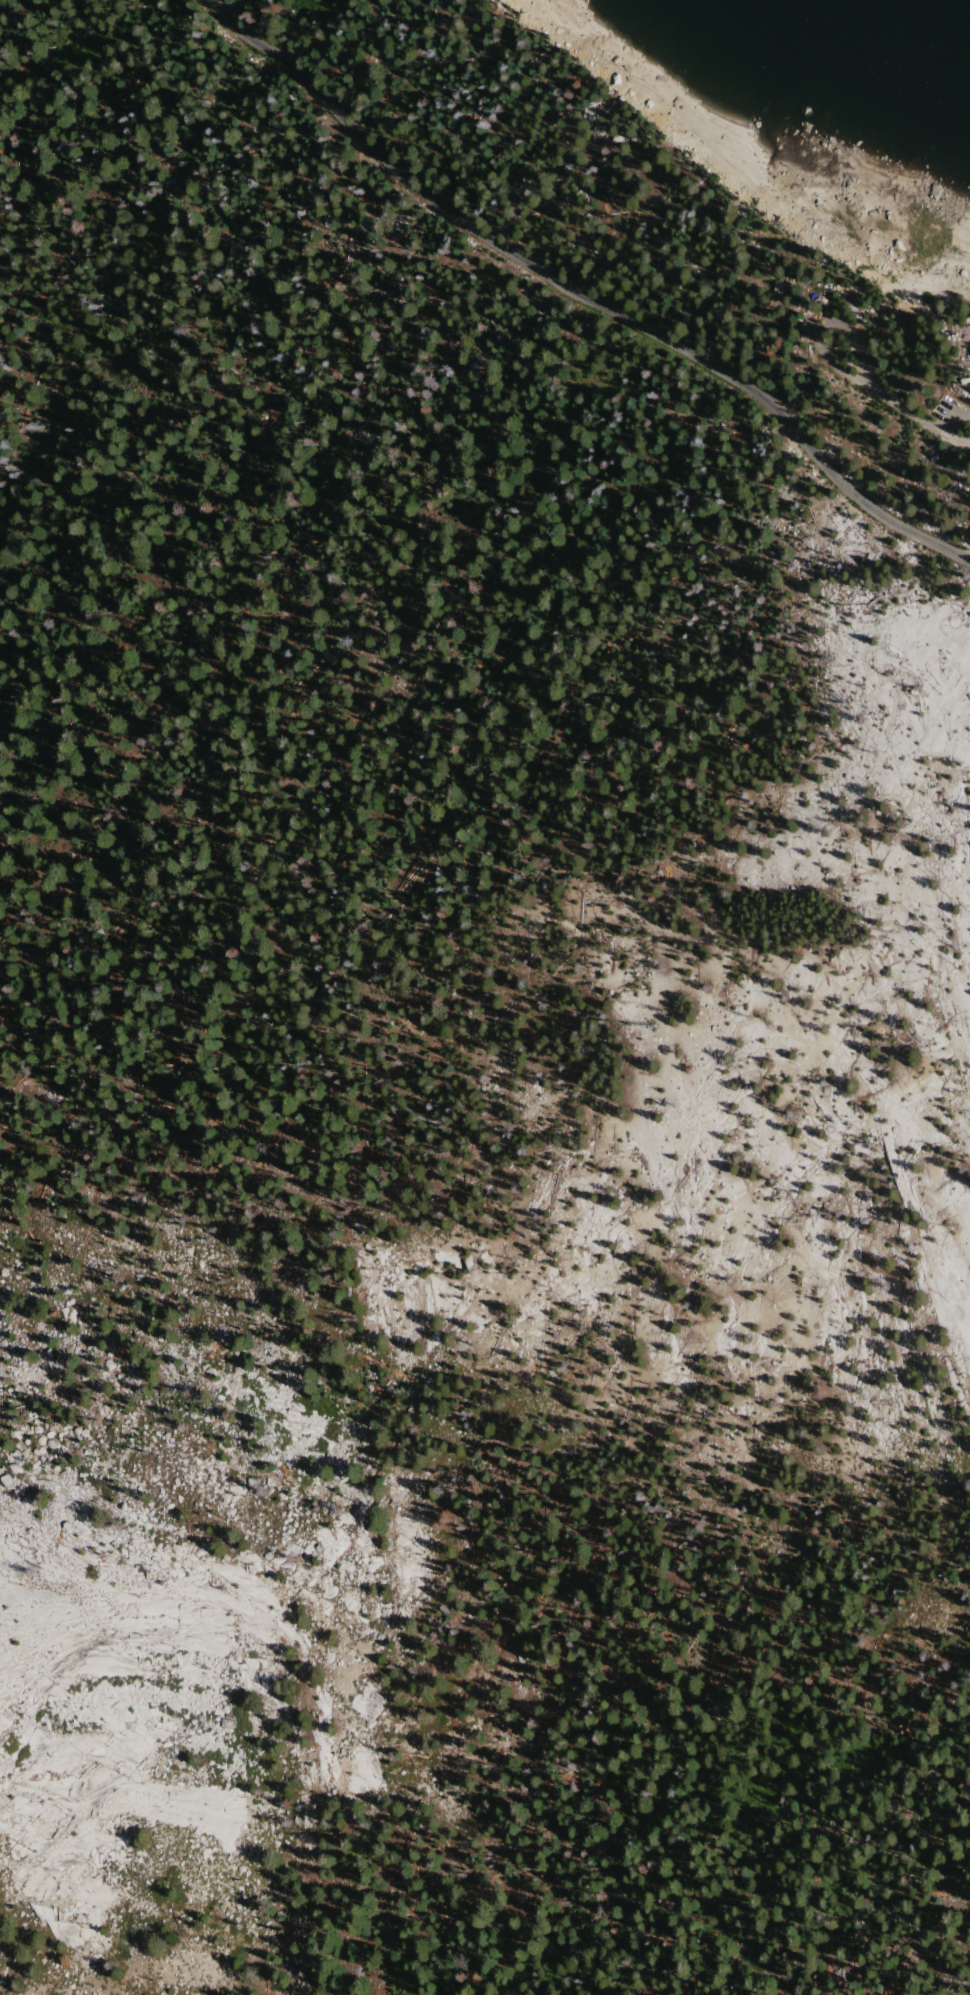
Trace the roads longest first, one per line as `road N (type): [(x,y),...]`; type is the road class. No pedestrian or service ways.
road 1 (residential): [(969,565),(874,514),(764,391),(579,297),(475,231),(205,0)]

